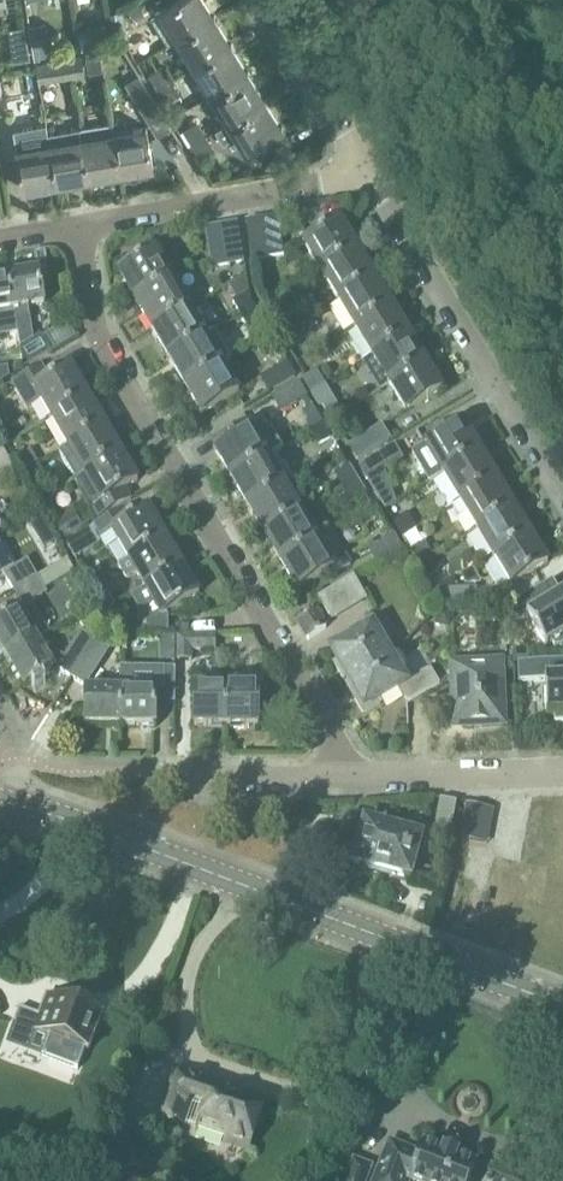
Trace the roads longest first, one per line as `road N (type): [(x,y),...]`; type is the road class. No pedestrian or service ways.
road 1 (residential): [(362,779),(98,332),(77,226)]
road 2 (tertiary): [(562,1013),(203,863),(0,799)]
road 3 (unclassified): [(562,508),(362,175)]
road 4 (residential): [(77,226),(362,175)]
road 5 (unclassified): [(362,175),(254,0)]
road 6 (residential): [(158,776),(362,779)]
road 7 (unclassified): [(362,779),(562,773)]

